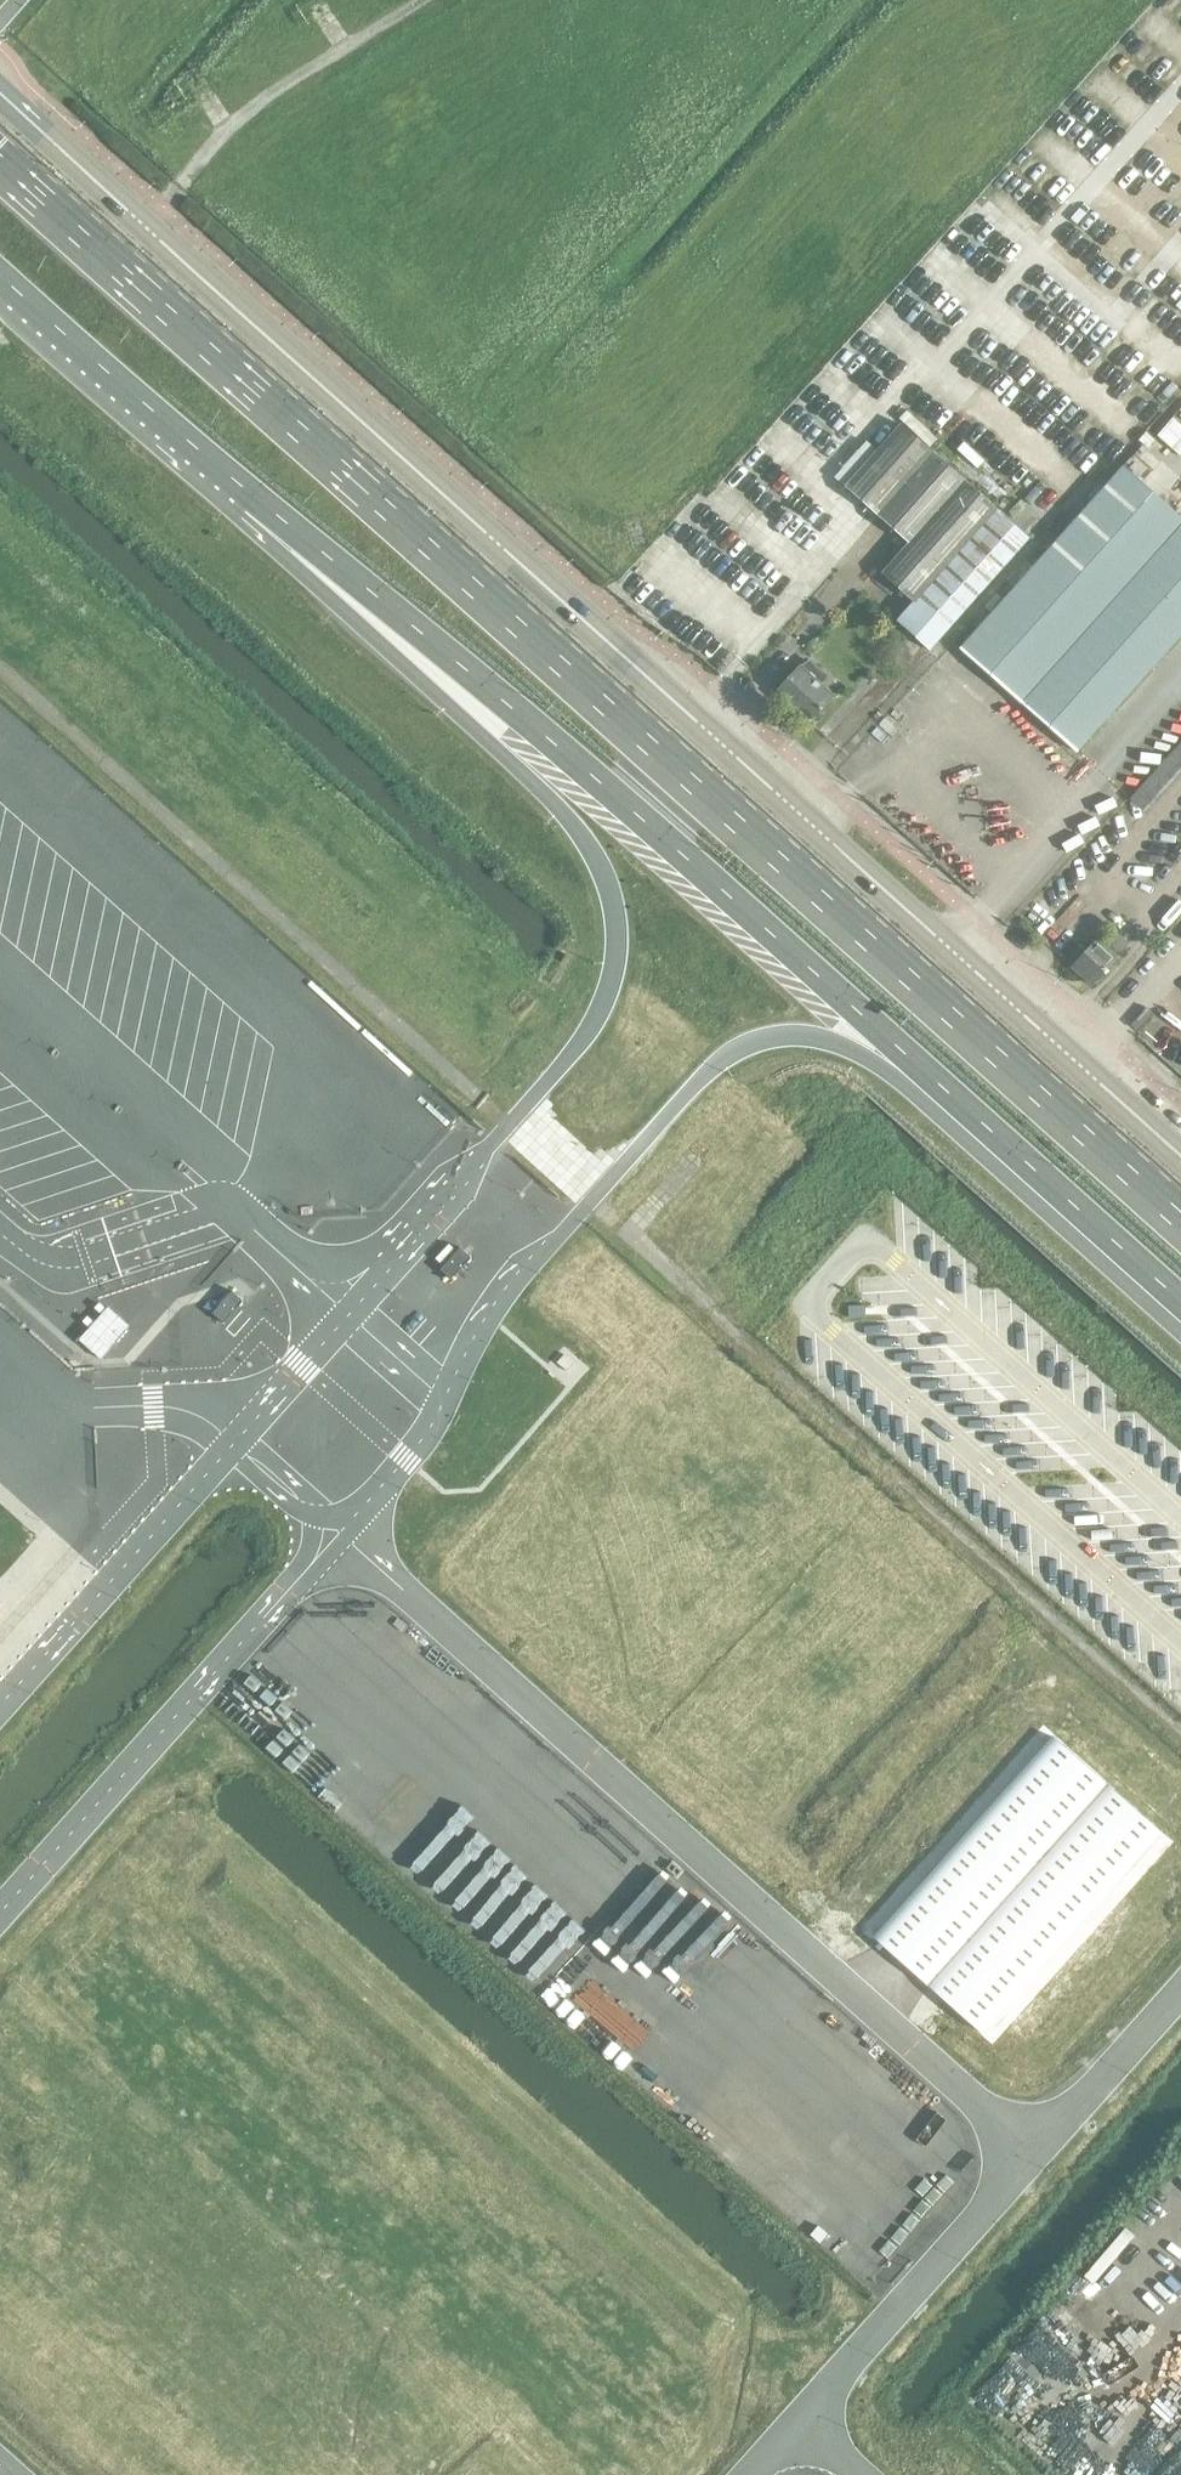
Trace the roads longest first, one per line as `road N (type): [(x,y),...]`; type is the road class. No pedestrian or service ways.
road 1 (tertiary): [(1180,1155),(0,93)]
road 2 (trunk): [(1180,1224),(0,165)]
road 3 (unclassified): [(339,1533),(1035,2155)]
road 4 (trunk): [(255,498),(596,778),(941,1086)]
road 5 (trunk): [(255,498),(304,573),(545,795),(602,871),(616,924),(611,983),(580,1042),(519,1113)]
road 6 (unclassified): [(0,1912),(339,1533)]
road 7 (trunk): [(602,1188),(700,1079),(753,1042),(826,1038),(941,1086)]
road 8 (unclassified): [(797,2418),(1035,2155)]
road 9 (unclassified): [(234,1443),(0,1704)]
road 10 (trunk): [(0,277),(255,498)]
road 11 (trunk): [(941,1086),(1180,1301)]
road 12 (unclassified): [(444,1399),(501,1308),(602,1188)]
road 13 (unclassified): [(519,1113),(348,1314)]
road 14 (unclassified): [(1035,2155),(1180,1991)]
road 15 (unclassified): [(348,1314),(234,1443)]
road 16 (unclassified): [(339,1533),(416,1446),(444,1399)]
road 17 (unclassified): [(234,1443),(339,1533)]
road 18 (unclassified): [(444,1399),(348,1314)]

